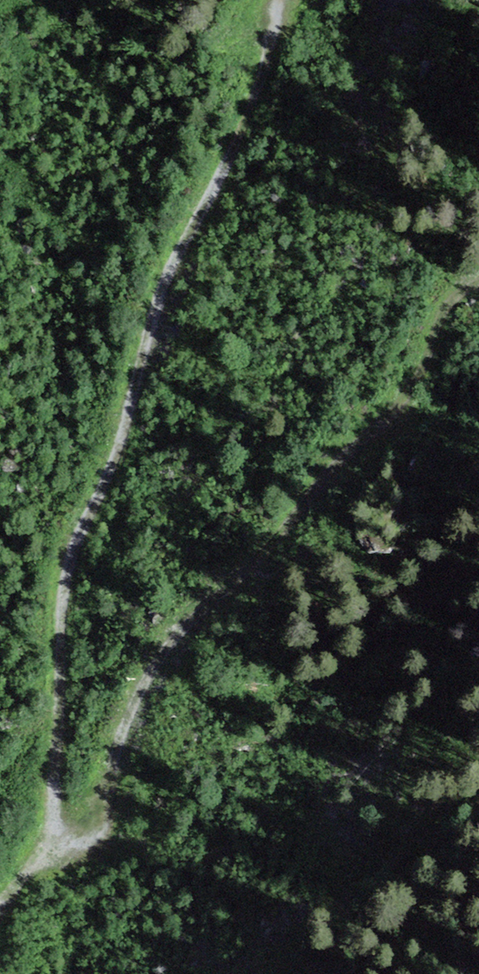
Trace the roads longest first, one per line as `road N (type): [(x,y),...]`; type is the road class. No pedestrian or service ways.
road 1 (track): [(60,839),(49,818),(62,618),(79,549),(113,483),(182,252),(224,184),(259,100),(280,0)]
road 2 (track): [(478,287),(454,304),(426,365),(306,516),(186,627),(148,678),(128,727),(114,782),(116,815),(104,837),(81,844),(60,839)]

